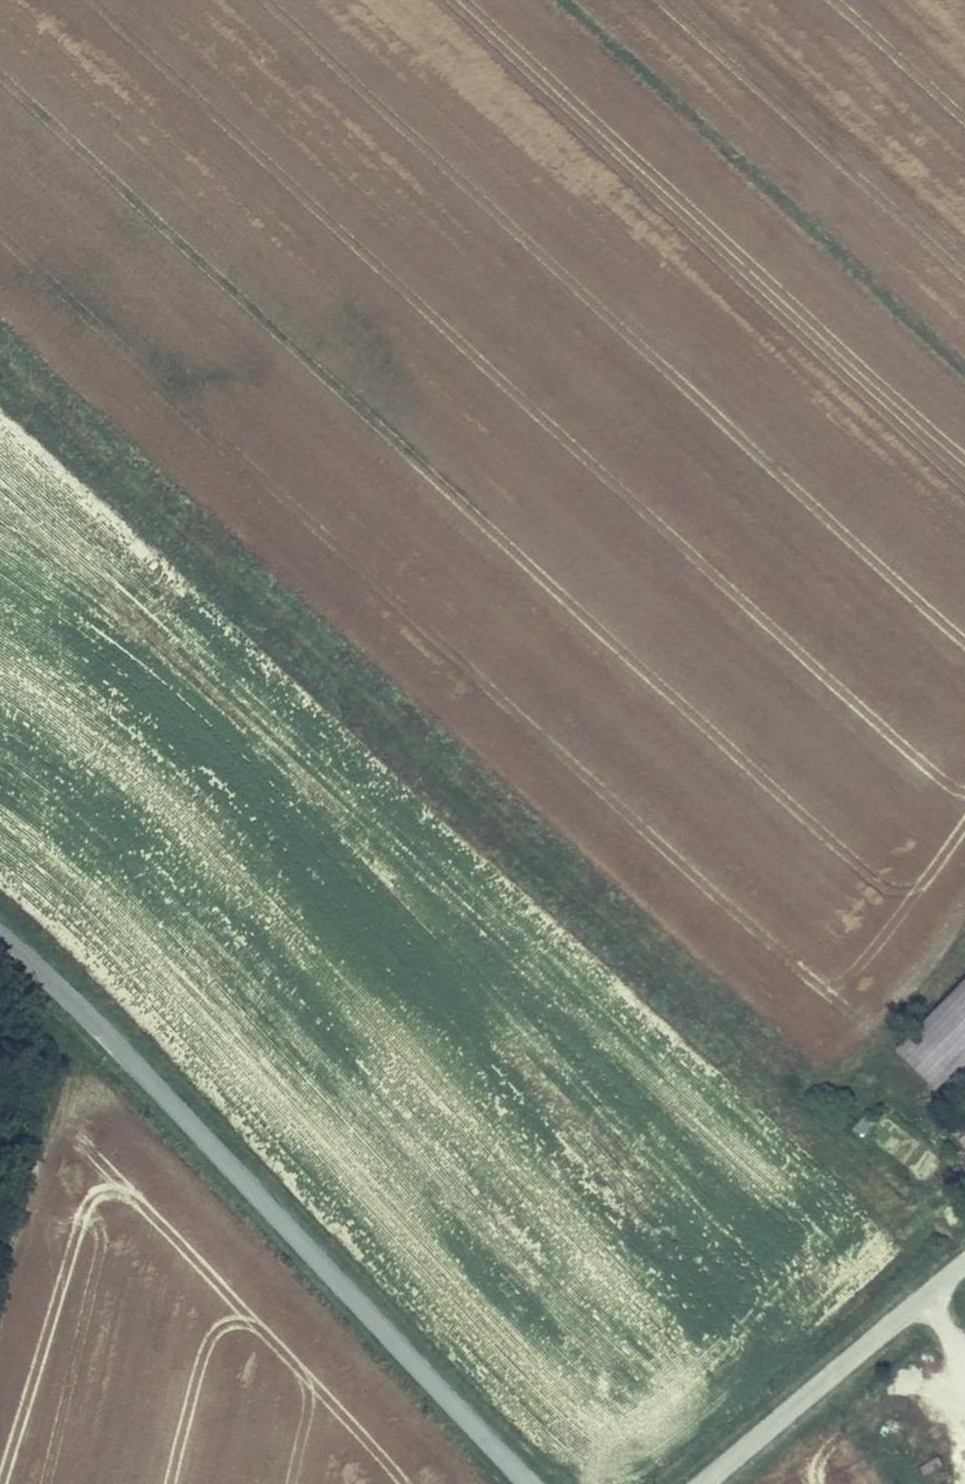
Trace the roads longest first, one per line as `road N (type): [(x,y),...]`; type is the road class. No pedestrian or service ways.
road 1 (tertiary): [(529,1483),(138,1067),(0,938)]
road 2 (tertiary): [(964,1261),(704,1483)]

